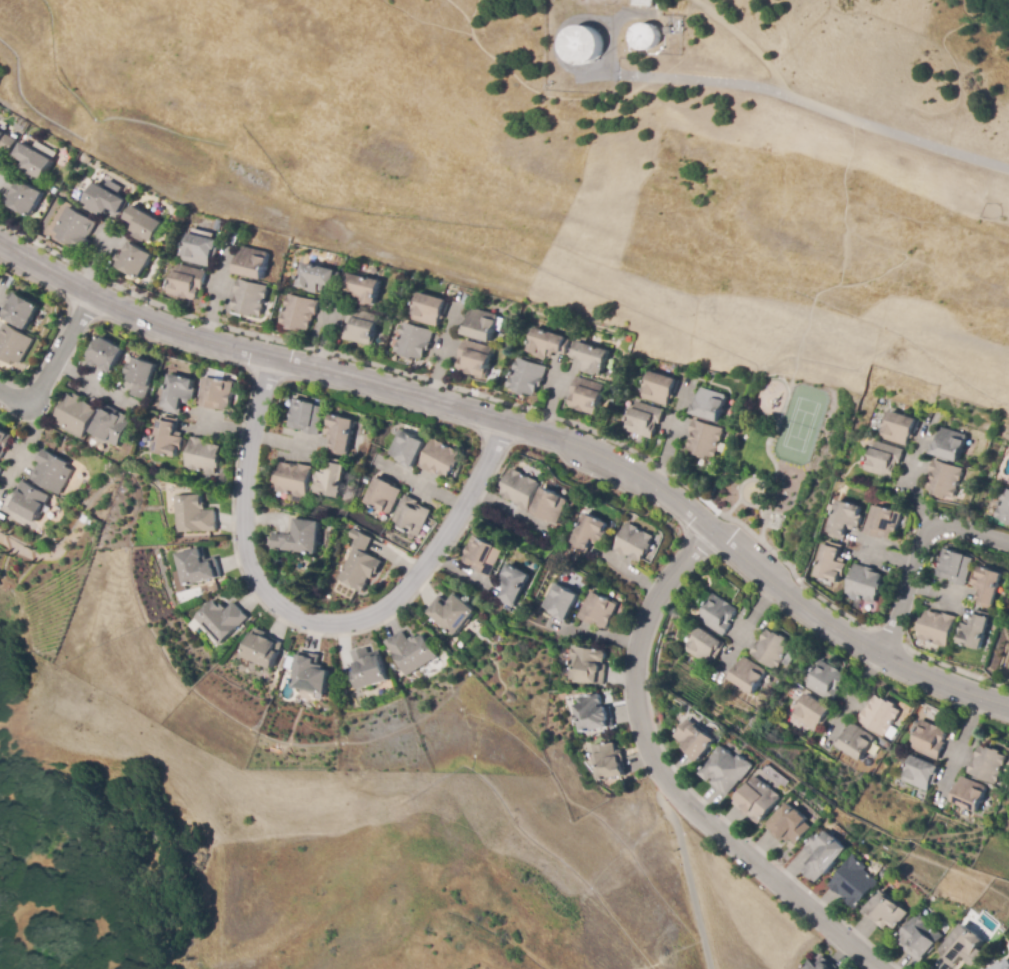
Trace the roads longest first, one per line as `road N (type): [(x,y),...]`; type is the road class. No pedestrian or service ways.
road 1 (tertiary): [(1008,702),(882,656),(817,618),(659,489),(576,444),(176,330),(0,243)]
road 2 (residential): [(507,421),(423,569),(387,606),(357,621),(318,626),(266,594),(248,564),(244,471),(268,357)]
road 3 (residential): [(710,528),(668,578),(636,659),(640,725),(654,772),(883,968)]
road 4 (residential): [(882,656),(930,524),(1008,549)]
road 5 (track): [(712,968),(683,844),(654,772)]
road 6 (residential): [(91,294),(28,407),(0,391)]

